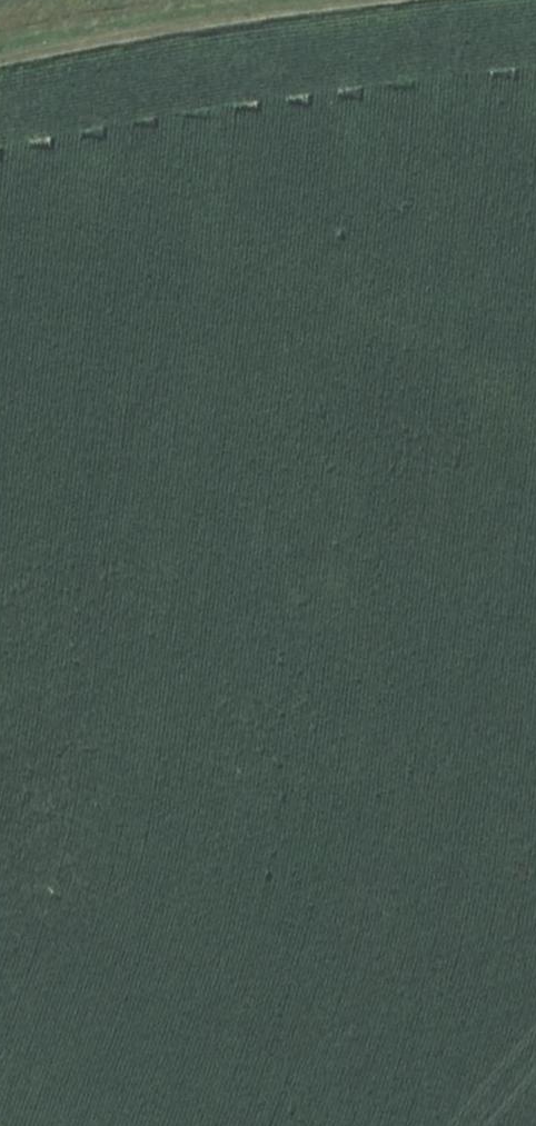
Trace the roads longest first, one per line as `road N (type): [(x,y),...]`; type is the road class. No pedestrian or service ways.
road 1 (track): [(372,0),(0,61)]

